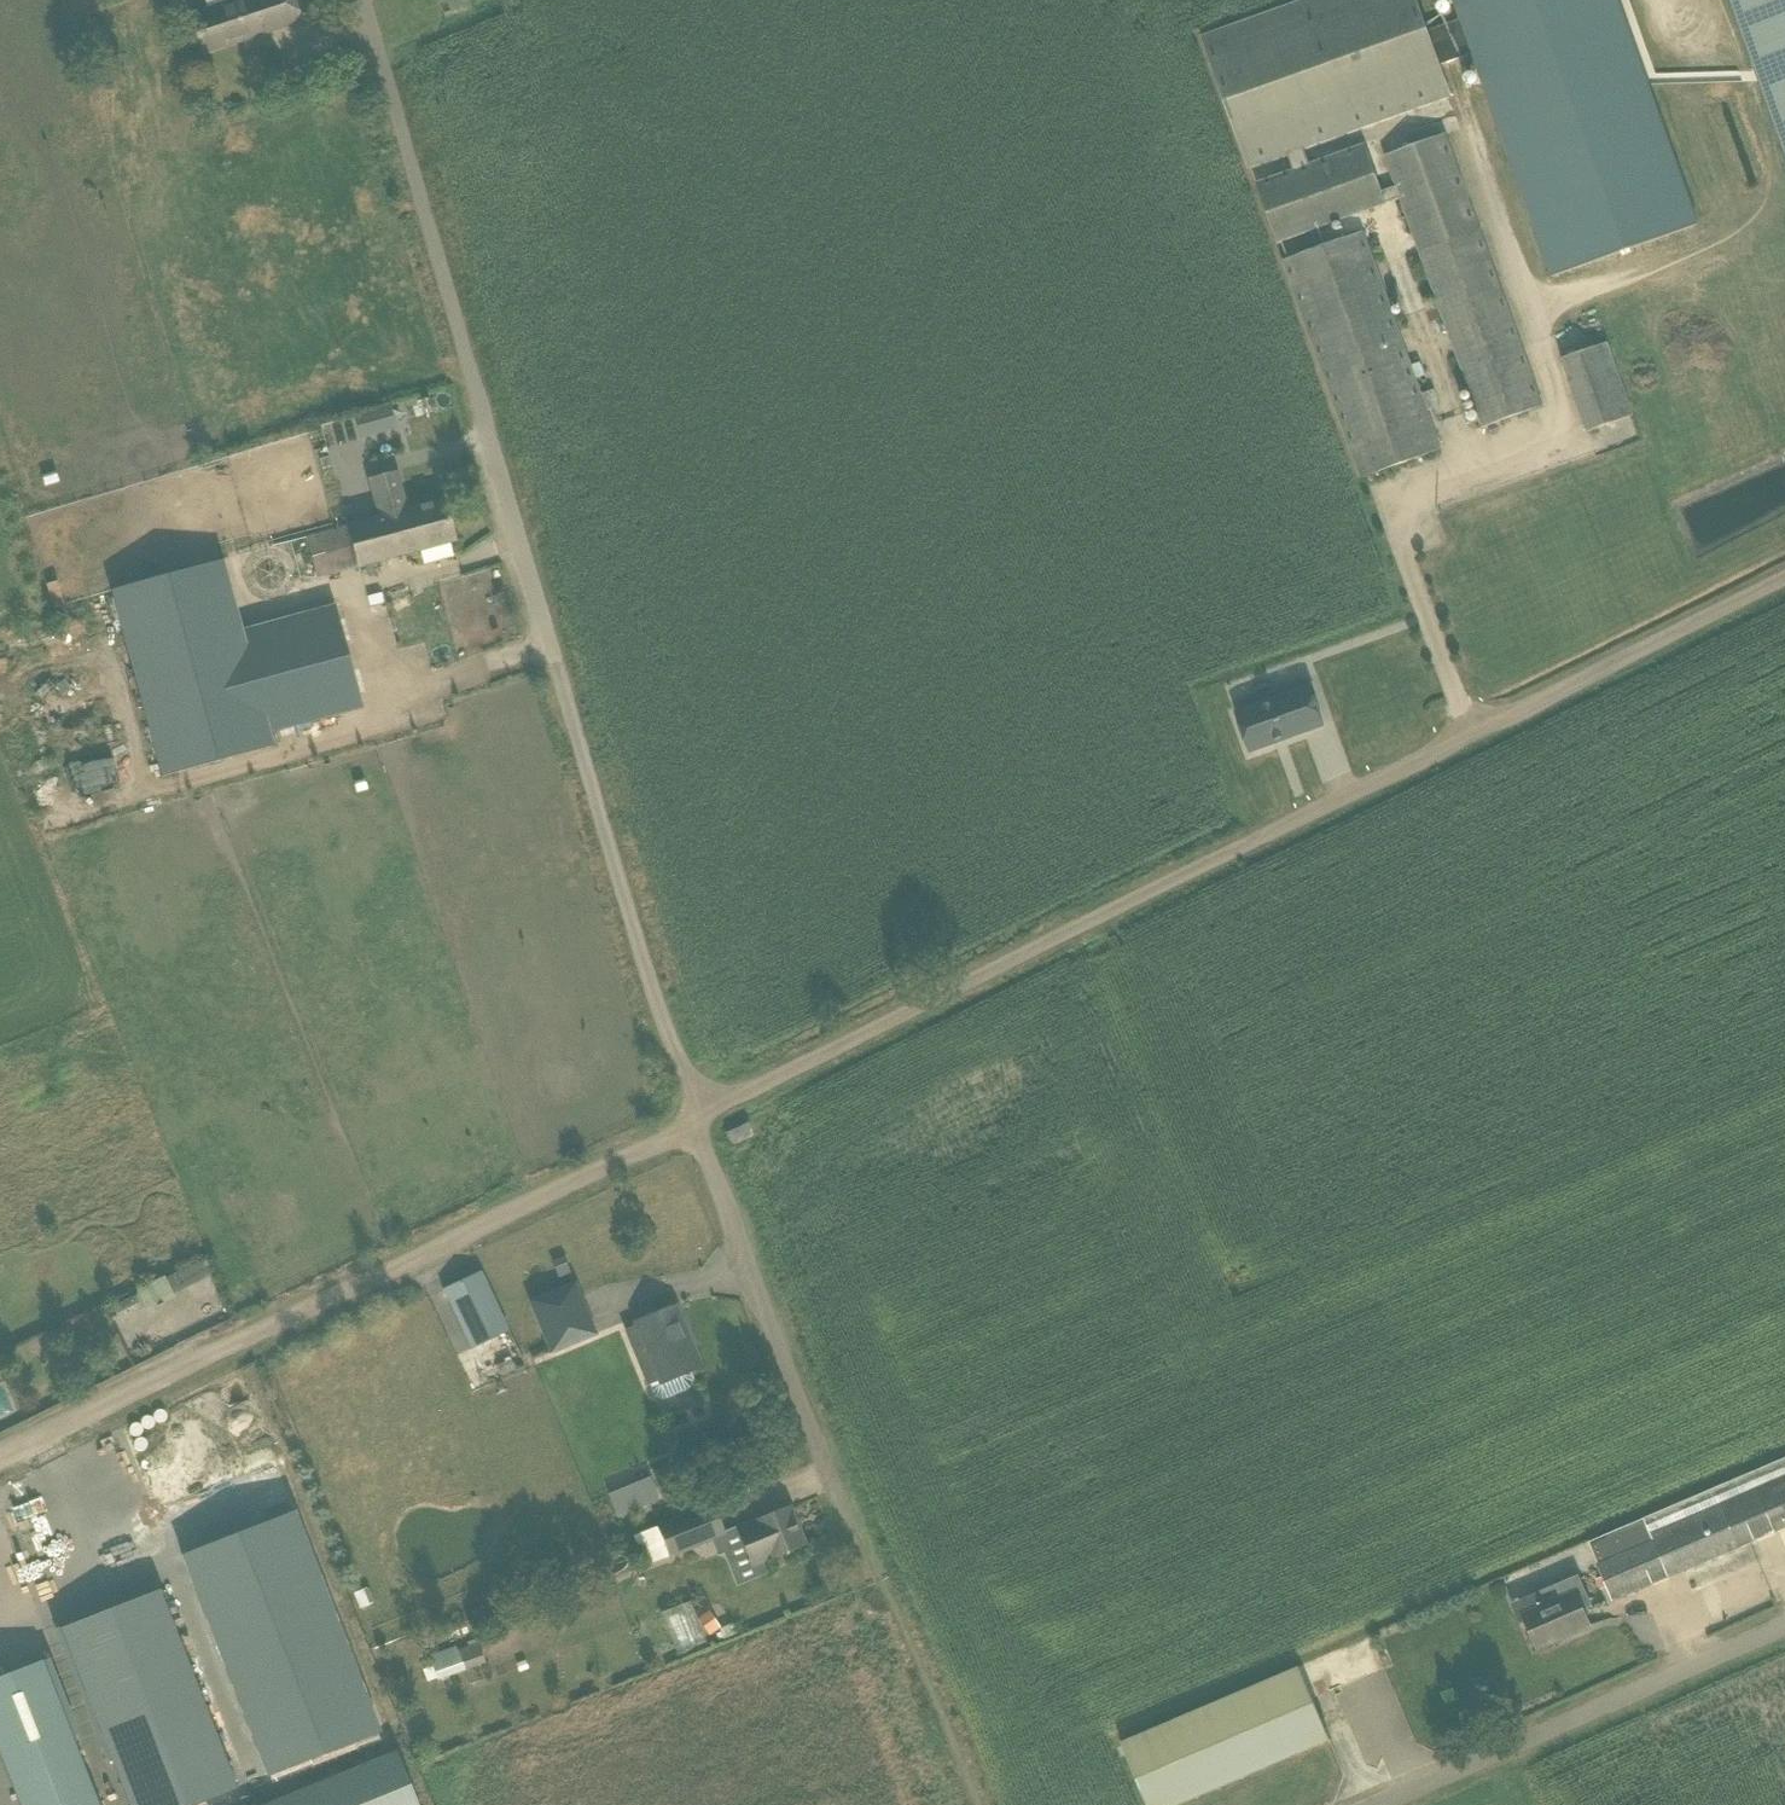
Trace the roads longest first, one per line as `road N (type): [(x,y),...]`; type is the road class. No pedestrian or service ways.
road 1 (unclassified): [(698,1117),(1784,578)]
road 2 (unclassified): [(698,1117),(661,1021),(361,0)]
road 3 (unclassified): [(0,1457),(698,1117)]
road 4 (unclassified): [(978,1804),(884,1580),(838,1502),(704,1151),(698,1117)]
road 5 (unclassified): [(1504,1744),(1784,1624)]
road 6 (unclassified): [(1504,1744),(1370,1804)]

